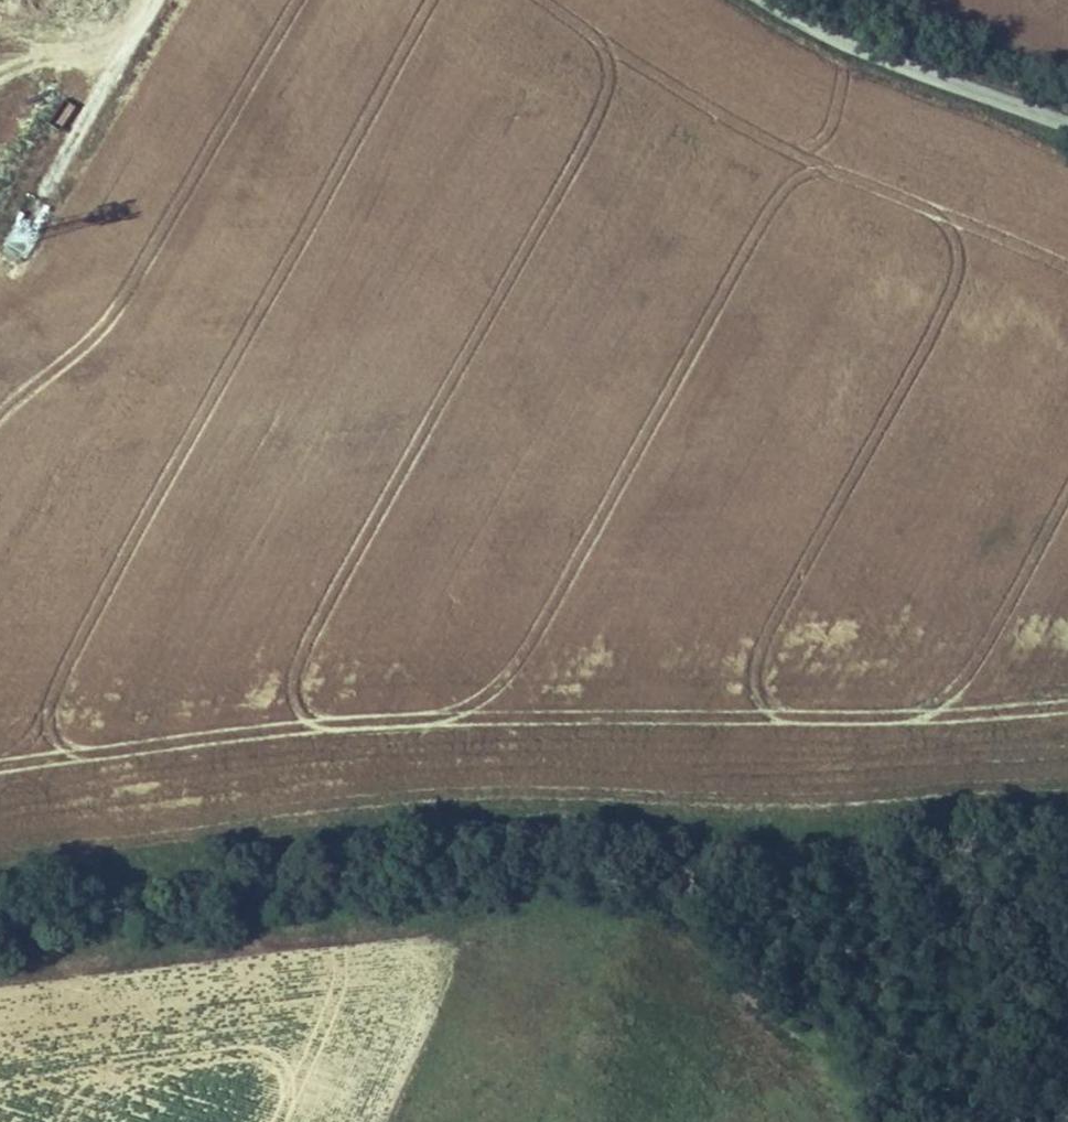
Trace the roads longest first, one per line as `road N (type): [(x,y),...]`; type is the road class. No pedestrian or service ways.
road 1 (unclassified): [(776,0),(1067,141)]

